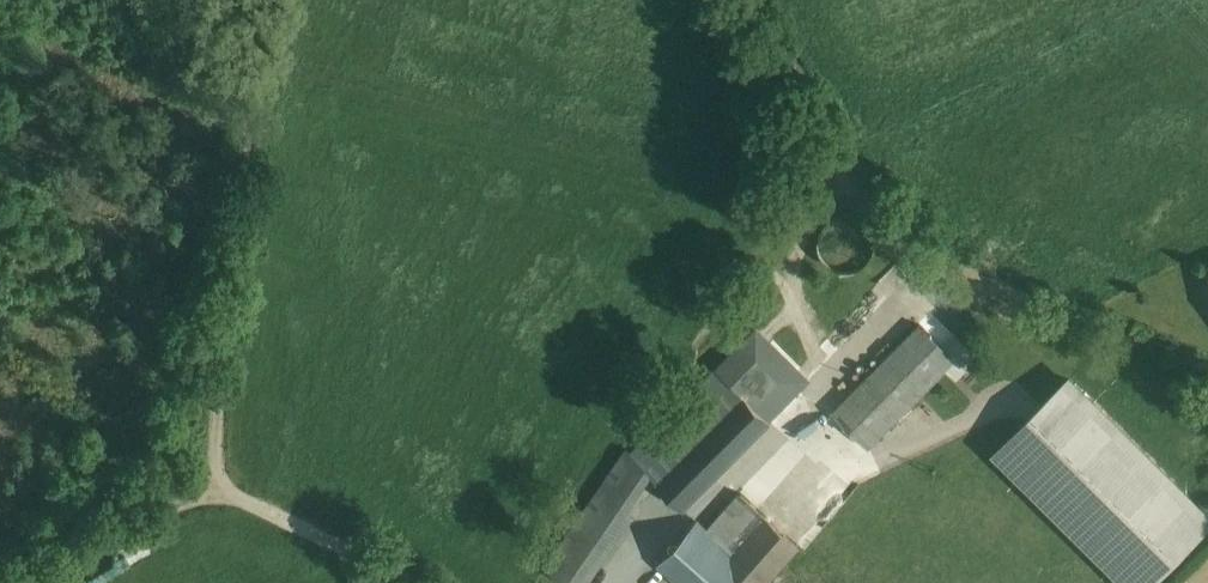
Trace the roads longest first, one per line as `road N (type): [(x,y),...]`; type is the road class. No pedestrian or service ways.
road 1 (track): [(274,0),(250,103),(222,457),(231,492),(170,510),(35,582)]
road 2 (track): [(414,582),(231,492)]

